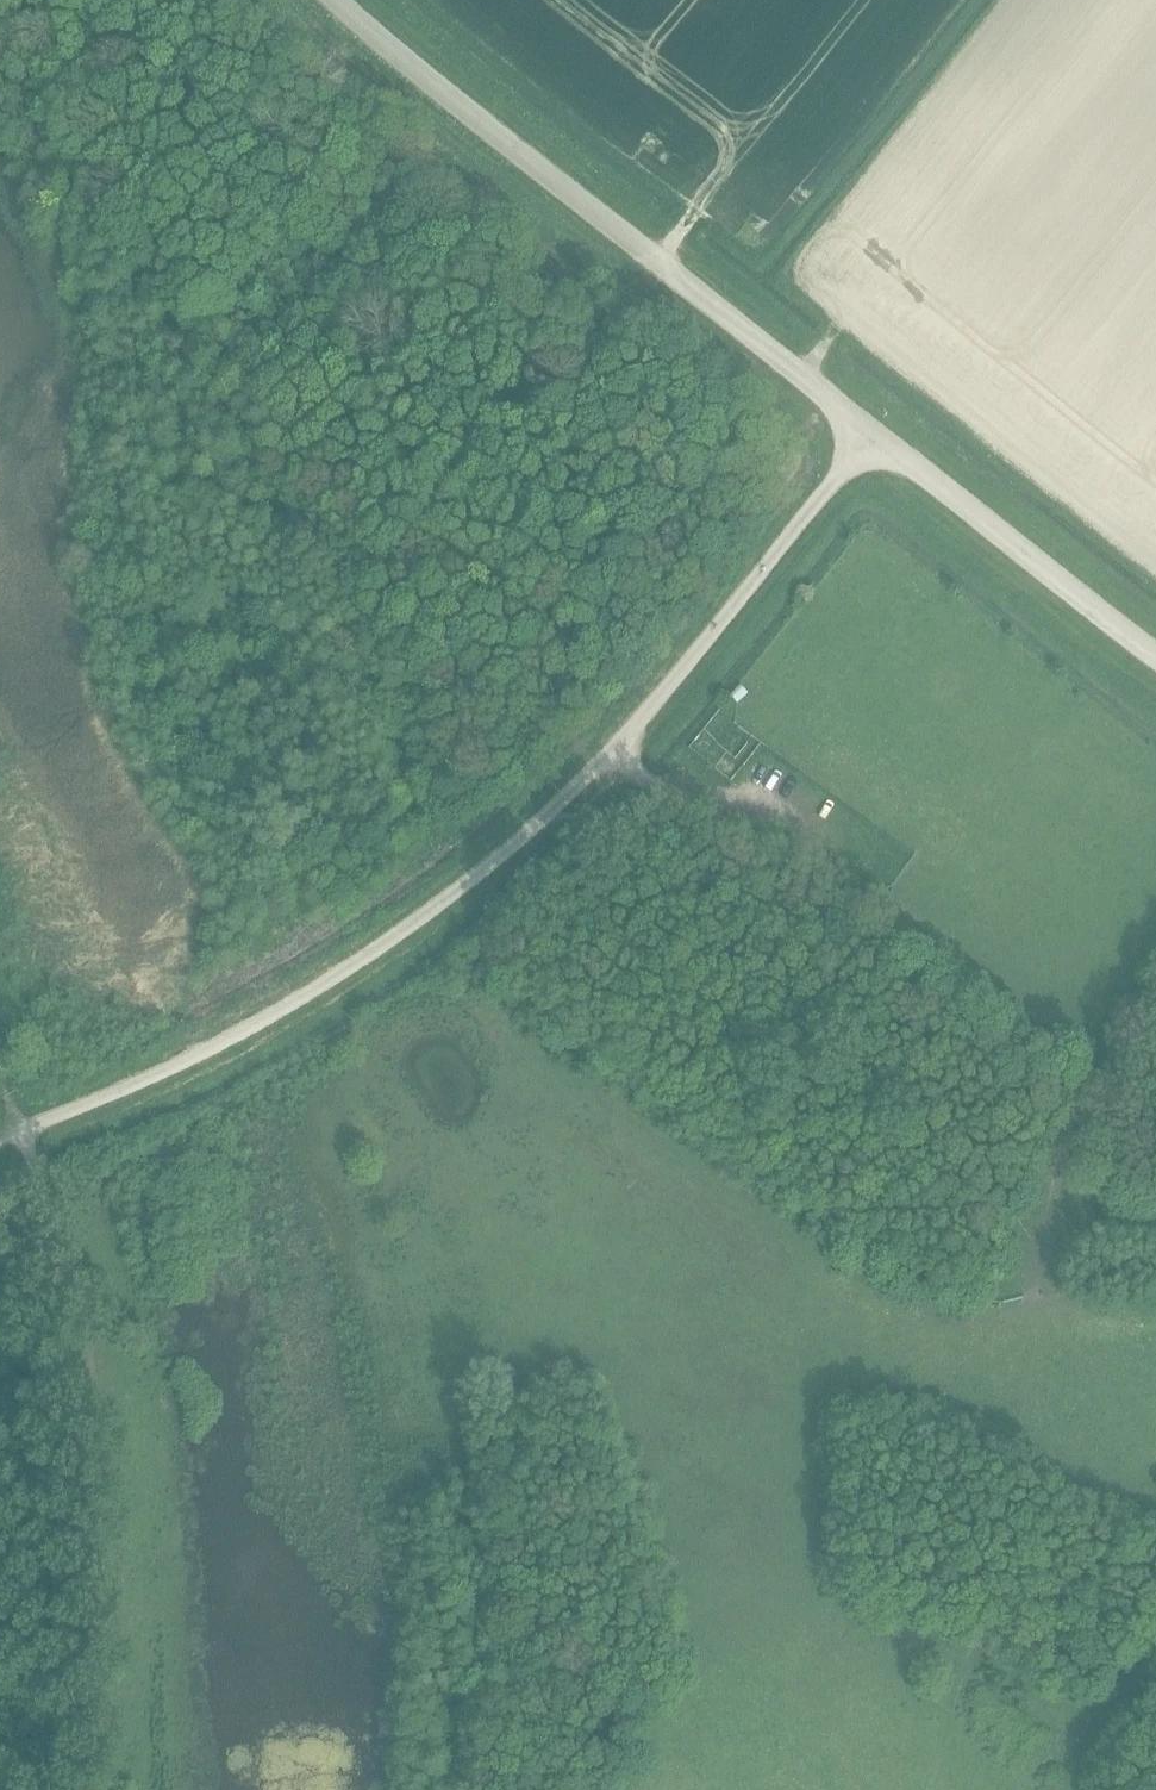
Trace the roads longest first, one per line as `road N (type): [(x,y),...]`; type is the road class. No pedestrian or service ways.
road 1 (unclassified): [(0,1140),(239,1034),(337,977),(504,853),(613,752),(872,432)]
road 2 (unclassified): [(872,432),(458,117),(324,0)]
road 3 (unclassified): [(872,432),(1155,655)]

